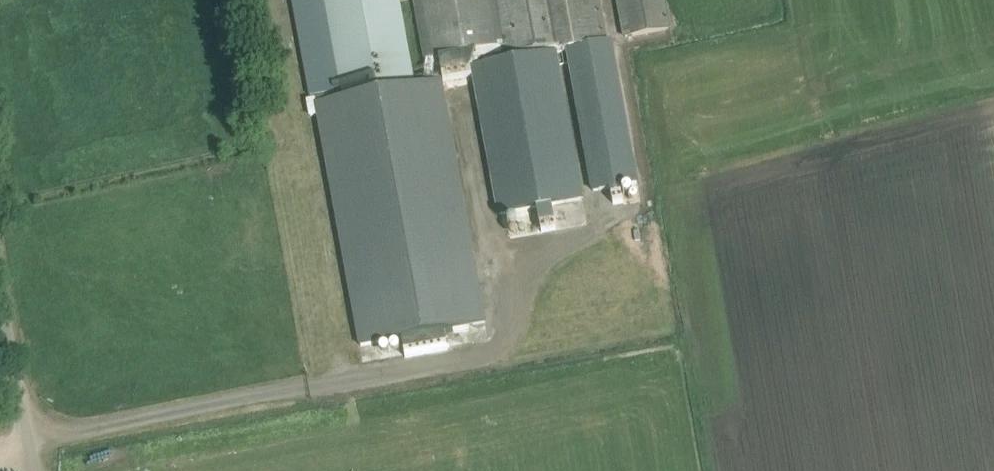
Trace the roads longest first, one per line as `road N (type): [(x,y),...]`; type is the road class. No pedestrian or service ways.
road 1 (track): [(0,269),(38,470)]

